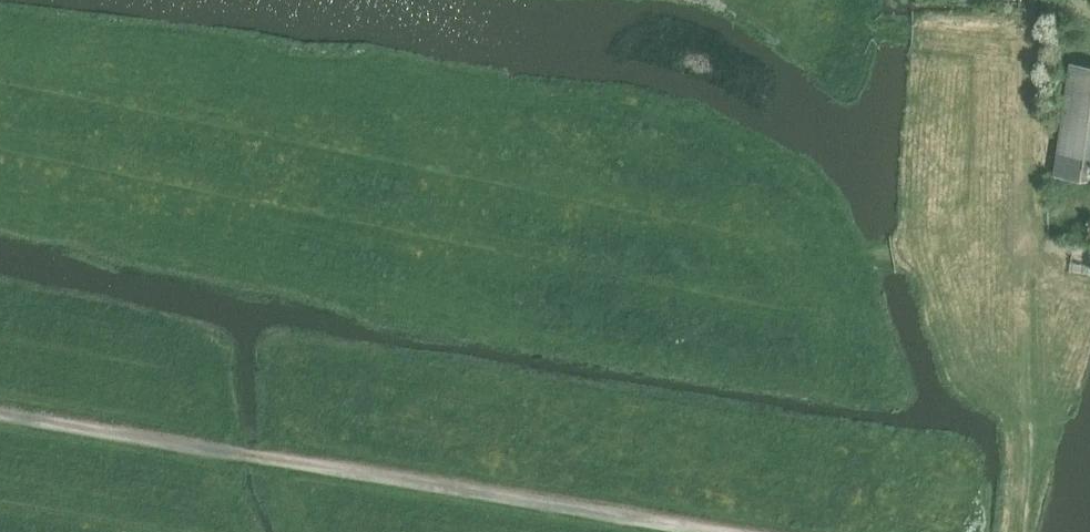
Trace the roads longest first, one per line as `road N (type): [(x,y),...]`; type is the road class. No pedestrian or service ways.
road 1 (track): [(717,531),(0,417)]
road 2 (track): [(1018,531),(1025,476),(1027,95),(1037,0)]

